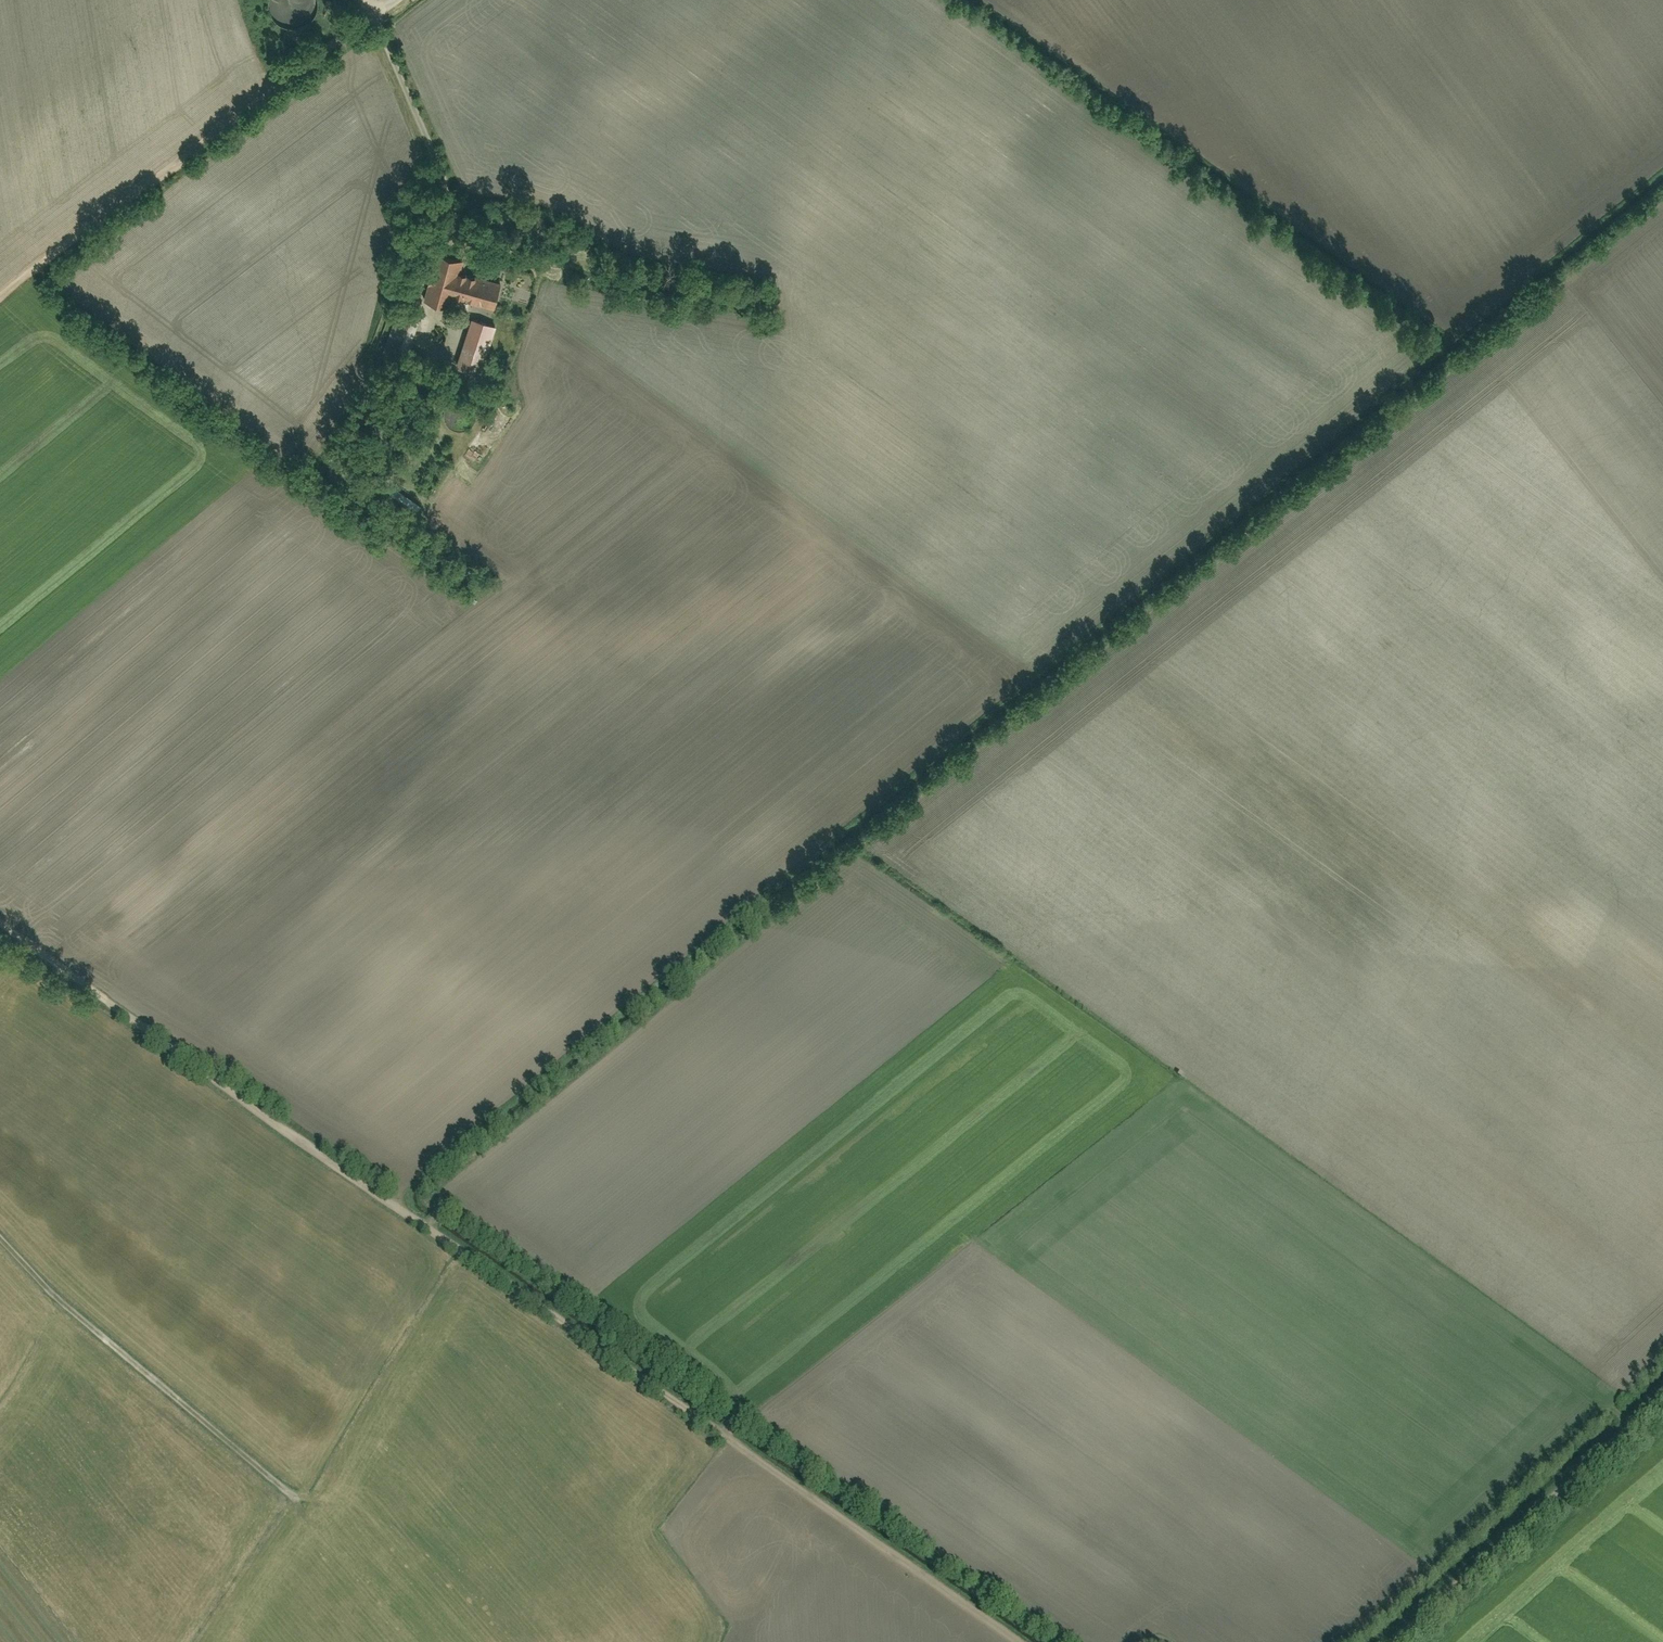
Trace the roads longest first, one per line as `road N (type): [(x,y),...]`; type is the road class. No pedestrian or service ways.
road 1 (track): [(1013,1641),(0,923)]
road 2 (track): [(373,15),(0,293)]
road 3 (track): [(0,1236),(58,1298),(292,1495)]
road 4 (track): [(1393,1641),(1662,1395)]

